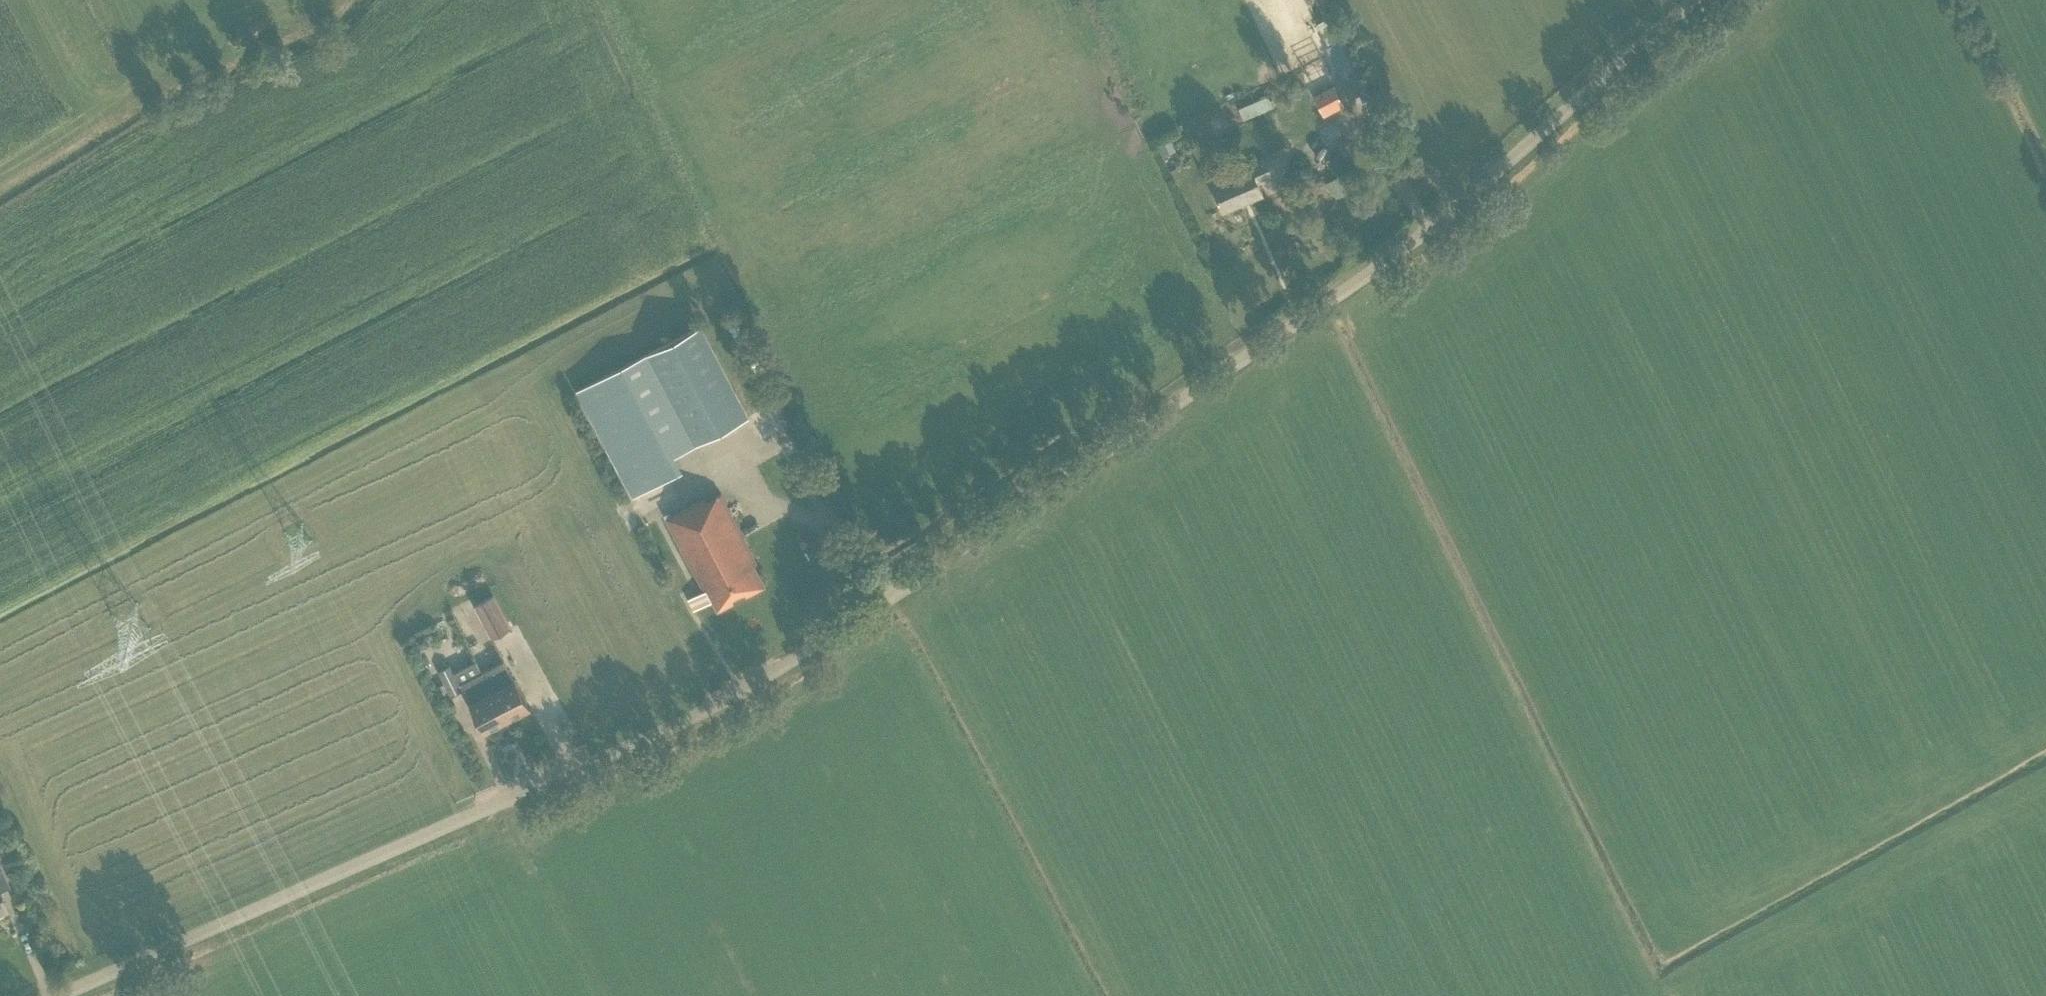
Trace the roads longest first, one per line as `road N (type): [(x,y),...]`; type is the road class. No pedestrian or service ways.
road 1 (unclassified): [(65,995),(771,685),(1444,233),(1706,0)]

